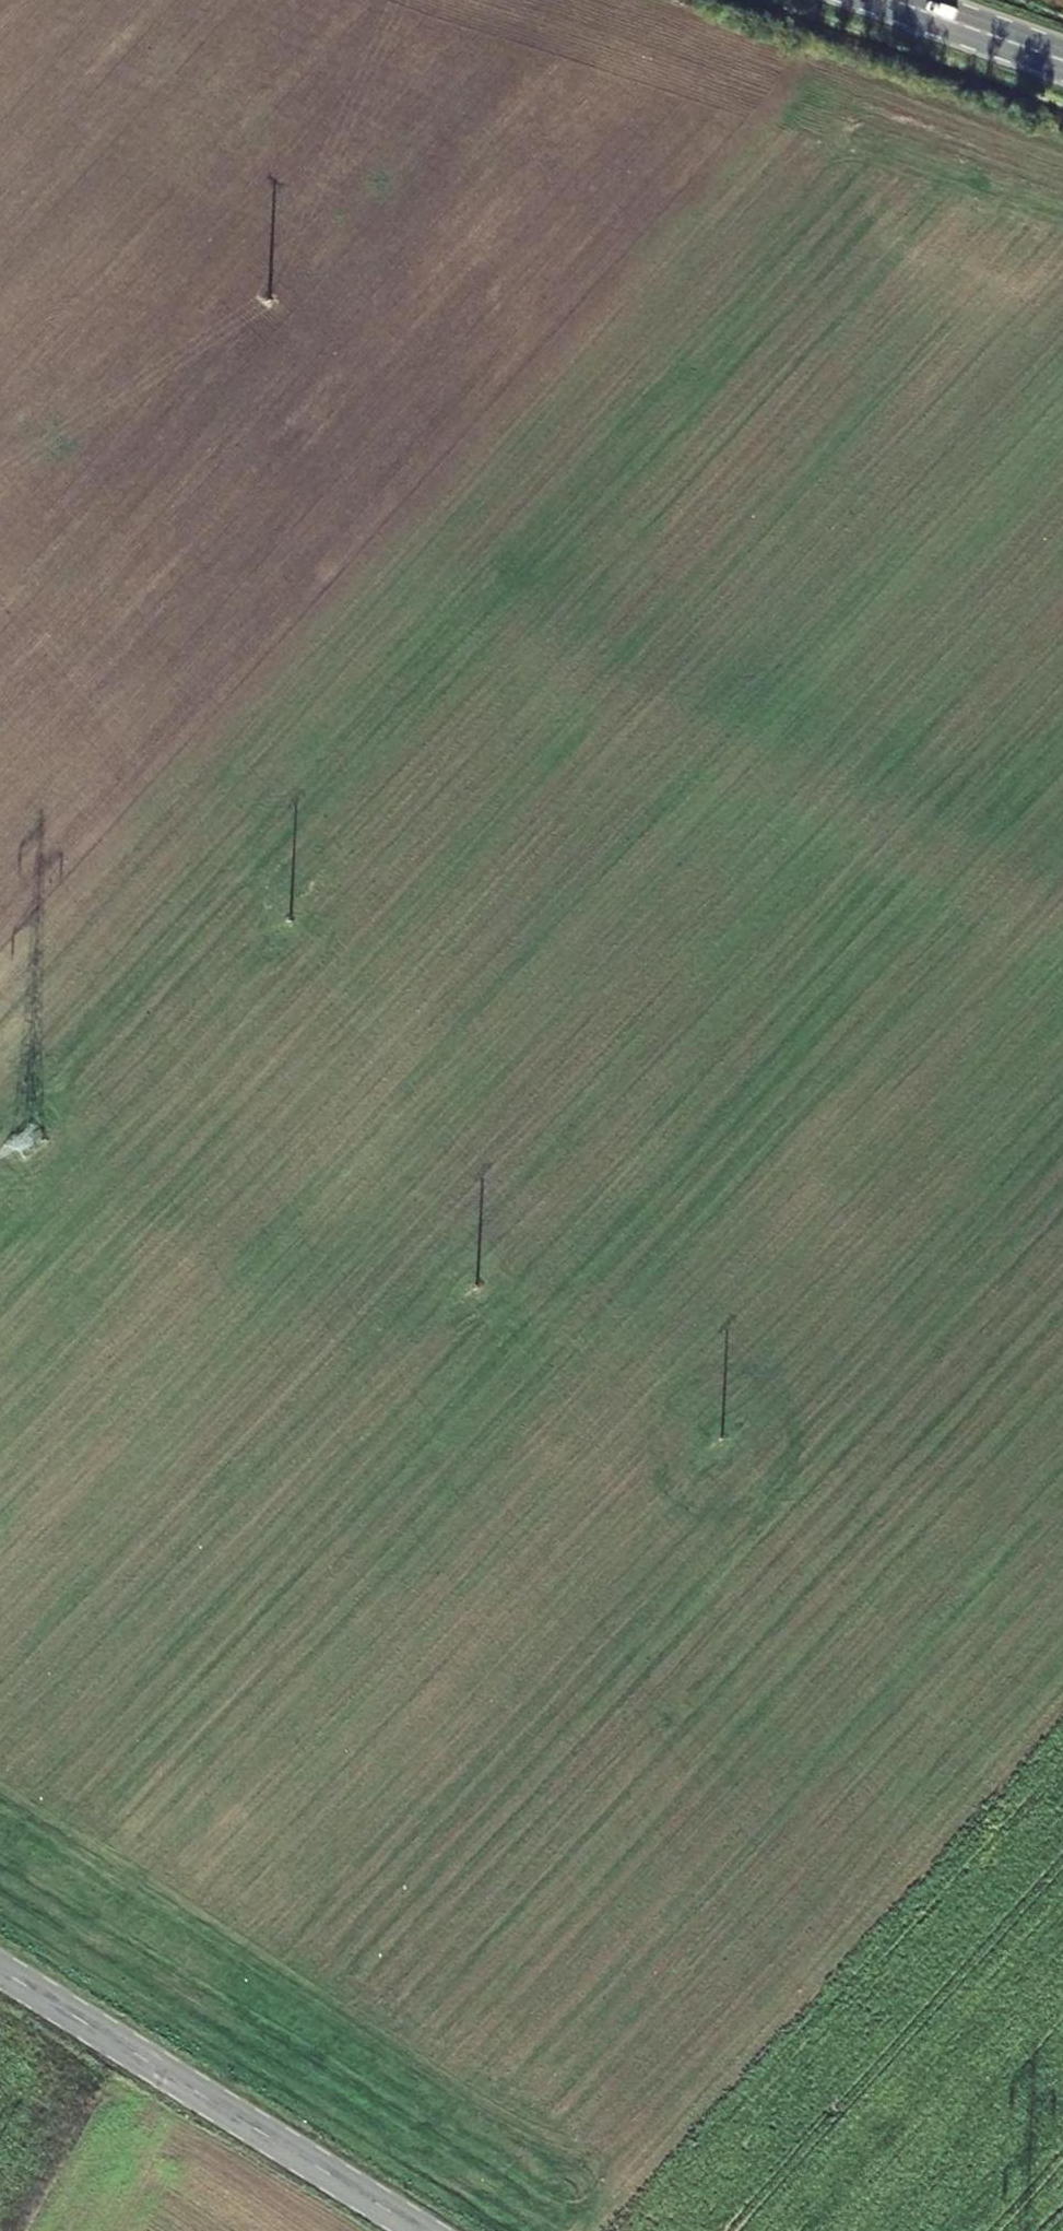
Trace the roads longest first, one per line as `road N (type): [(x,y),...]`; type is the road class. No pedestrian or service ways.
road 1 (tertiary): [(427,2230),(0,1968)]
road 2 (secondary): [(892,0),(1062,58)]

